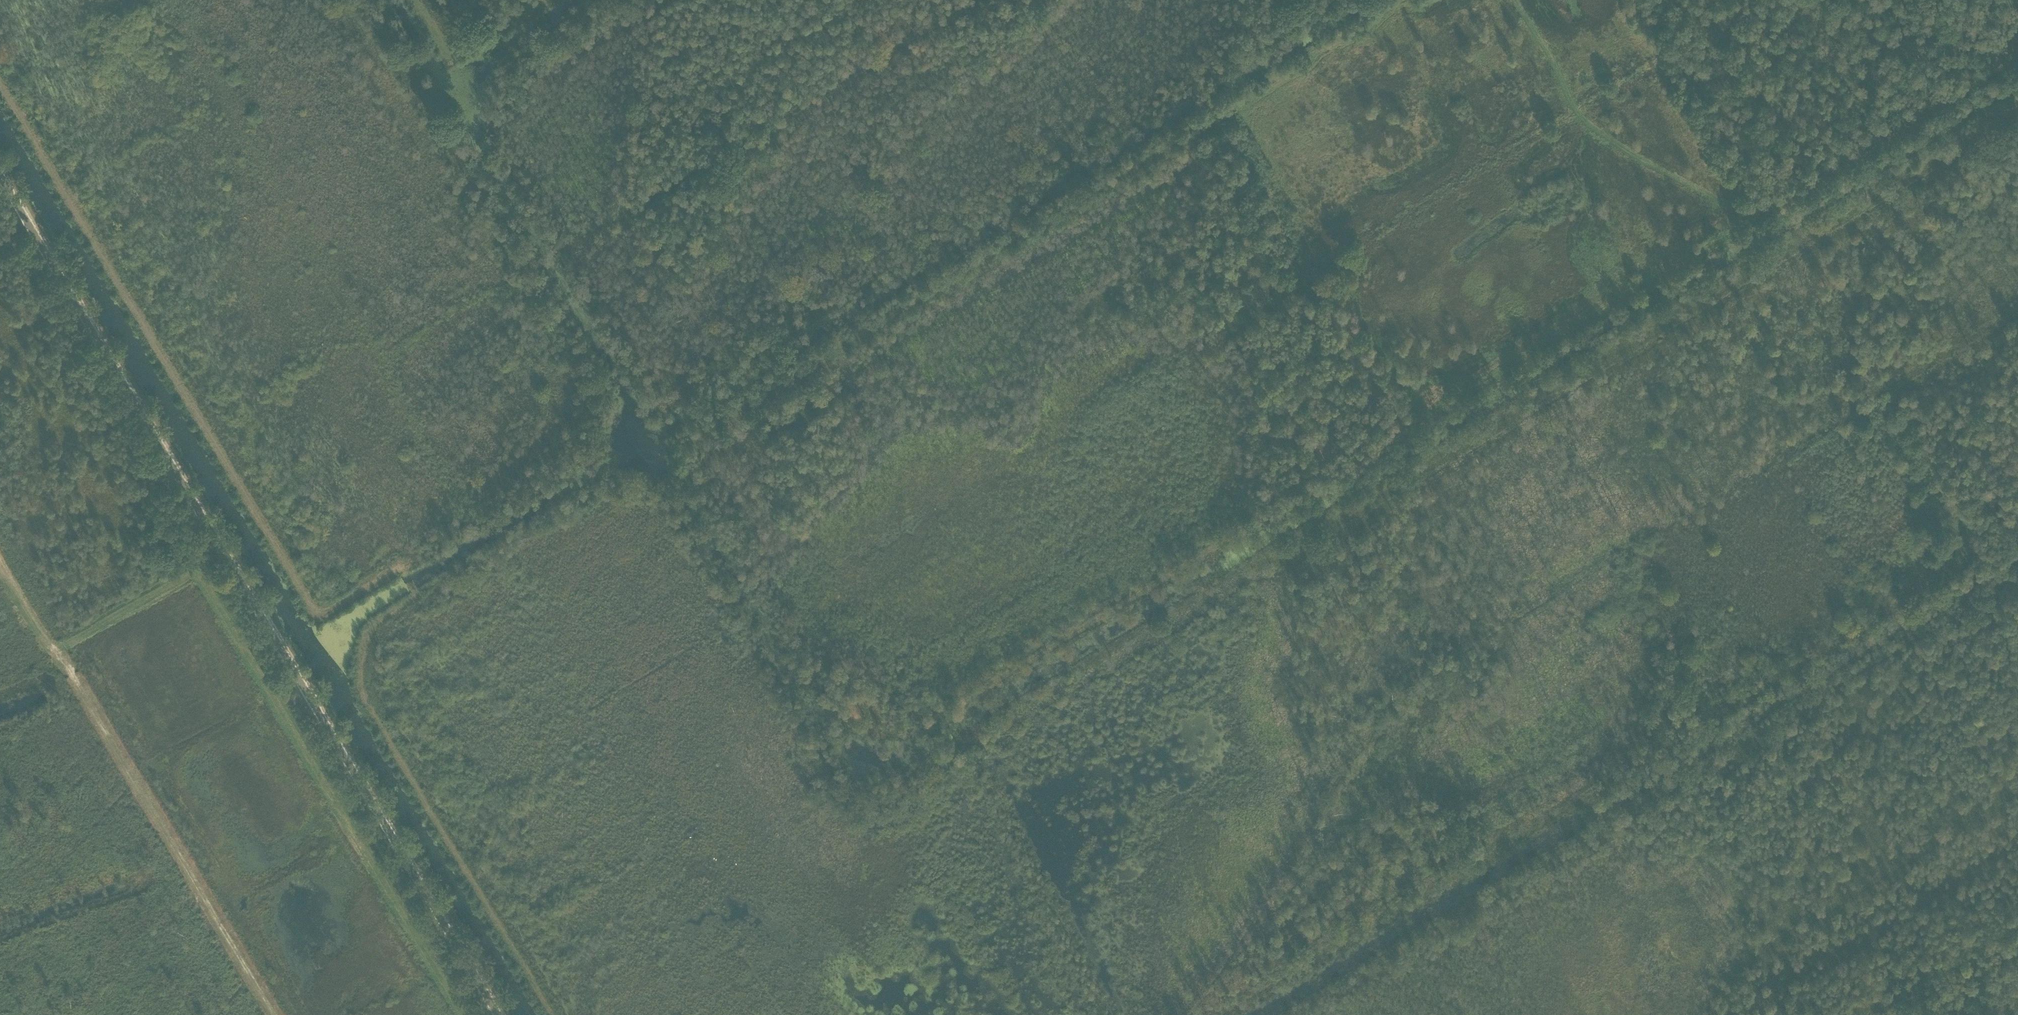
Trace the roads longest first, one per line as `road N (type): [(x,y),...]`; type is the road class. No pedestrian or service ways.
road 1 (tertiary): [(499,1014),(0,176)]
road 2 (track): [(1767,216),(950,711)]
road 3 (track): [(401,566),(319,617),(0,72)]
road 4 (track): [(1515,0),(1589,128),(1702,192),(1767,216),(2017,67)]
road 5 (track): [(412,0),(441,49),(455,55),(545,0)]

